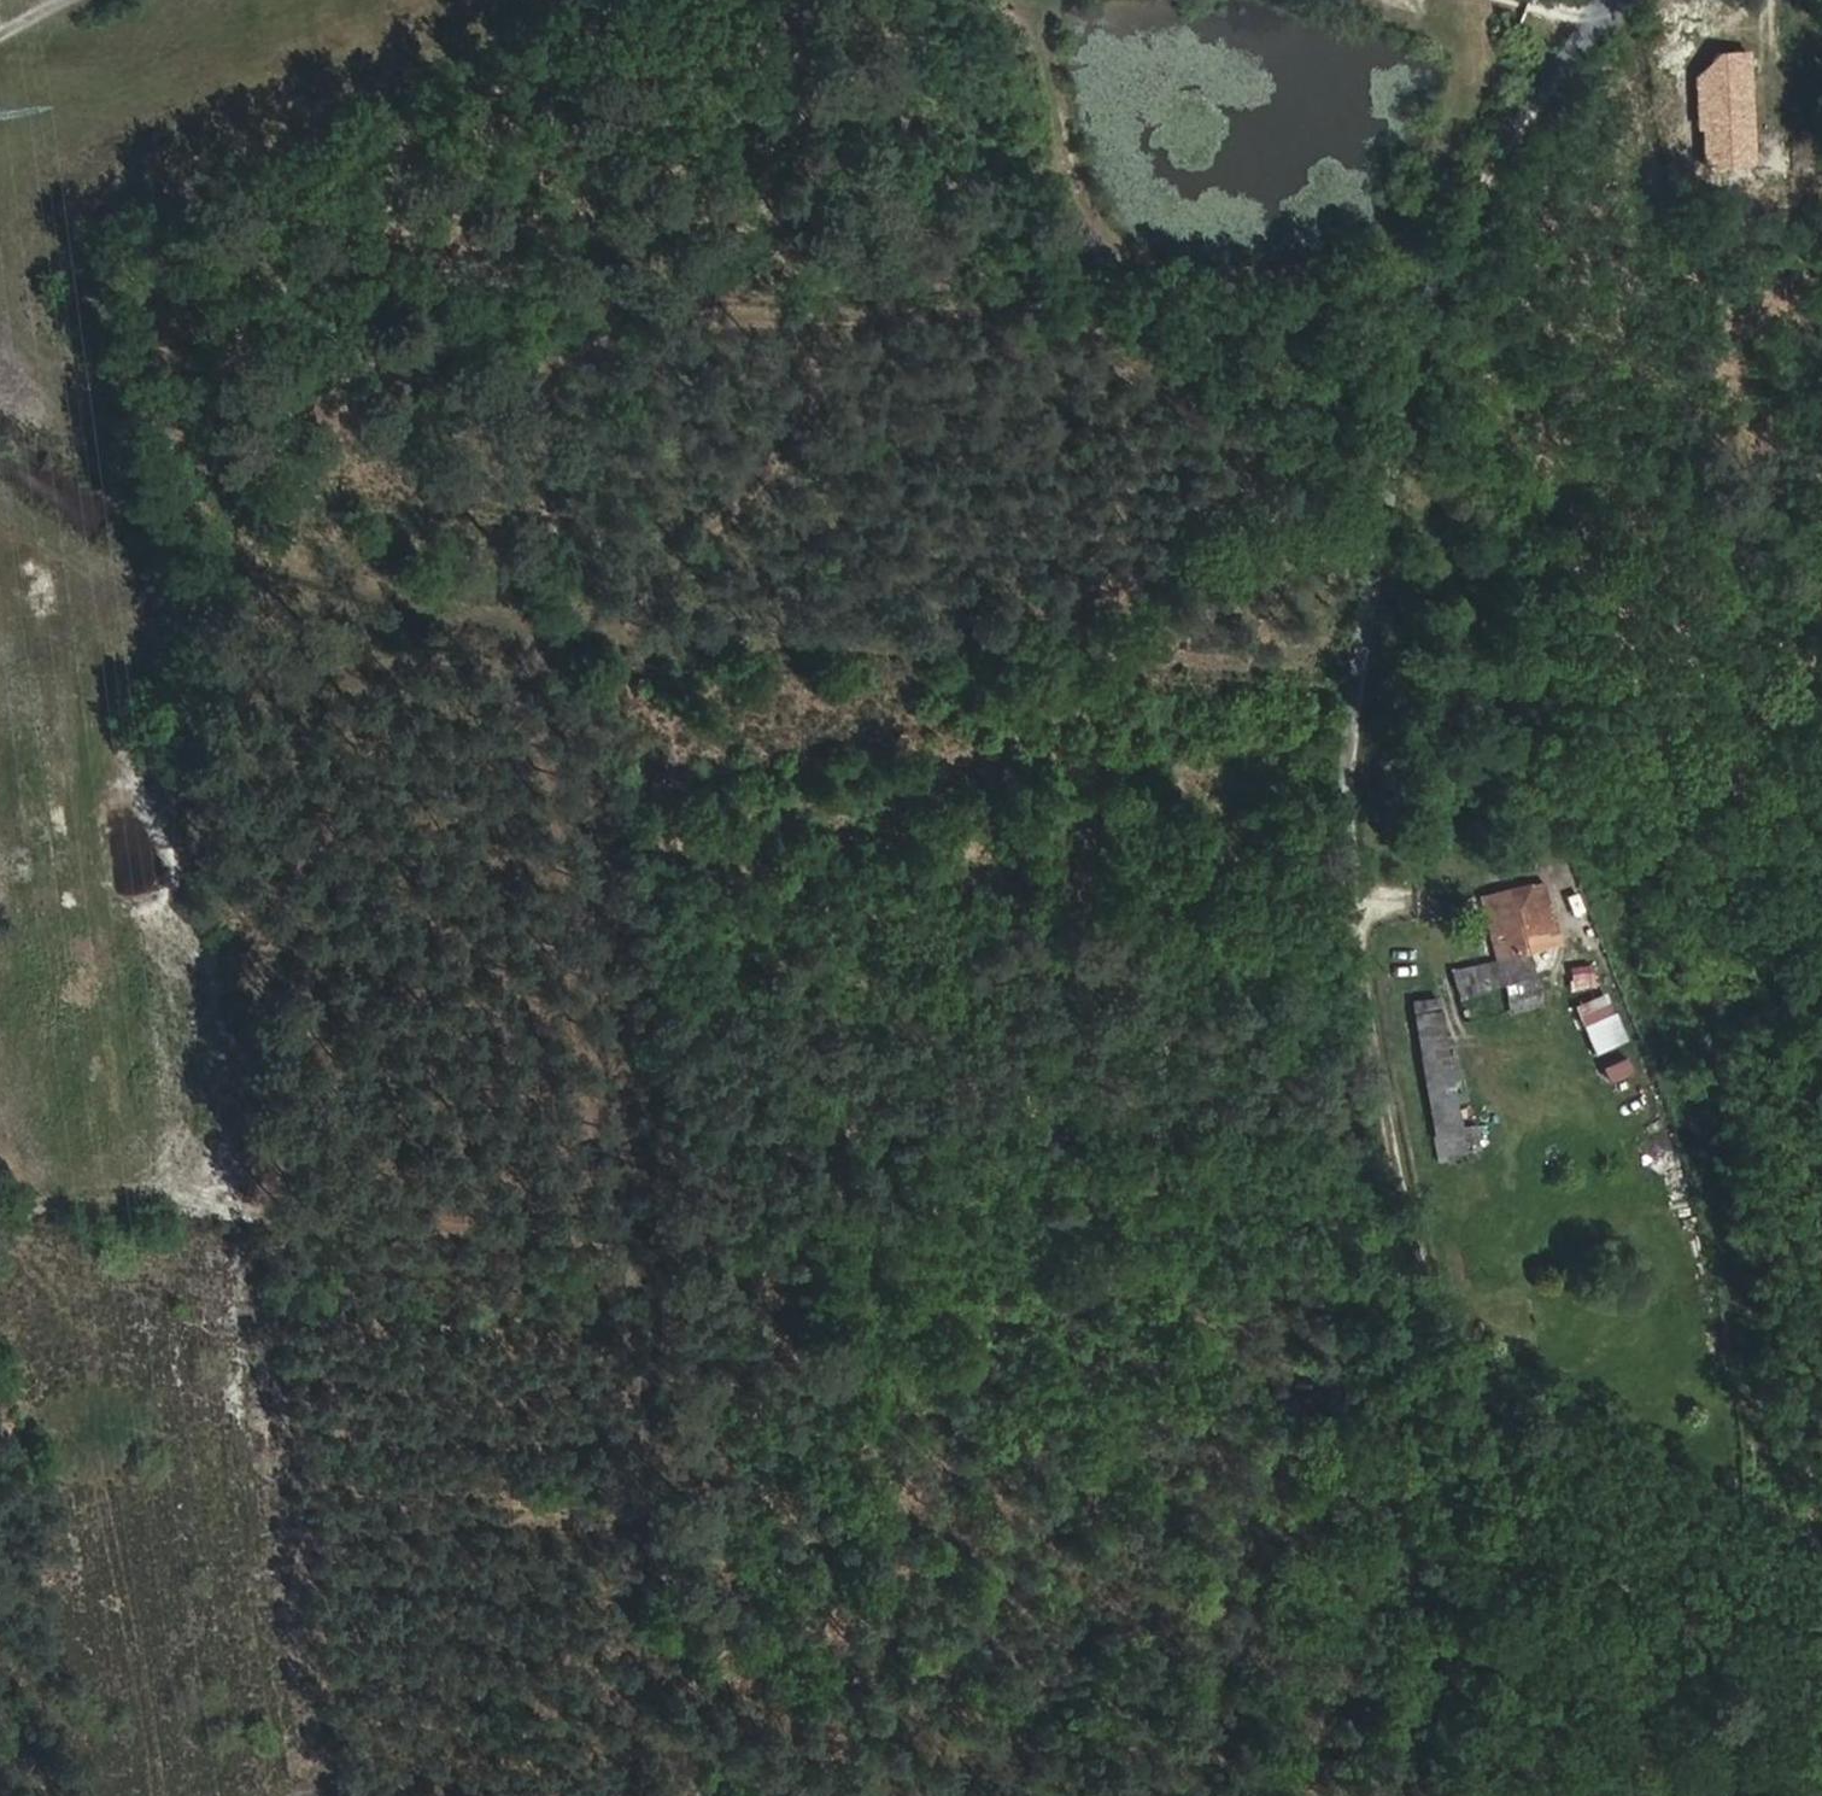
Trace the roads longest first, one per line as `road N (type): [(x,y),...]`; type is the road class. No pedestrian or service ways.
road 1 (track): [(1441,1314),(1377,1061),(1357,816),(1413,605),(1462,225),(1615,0)]
road 2 (track): [(1441,1314),(1514,1516),(1450,1795)]
road 3 (track): [(111,0),(0,55)]

